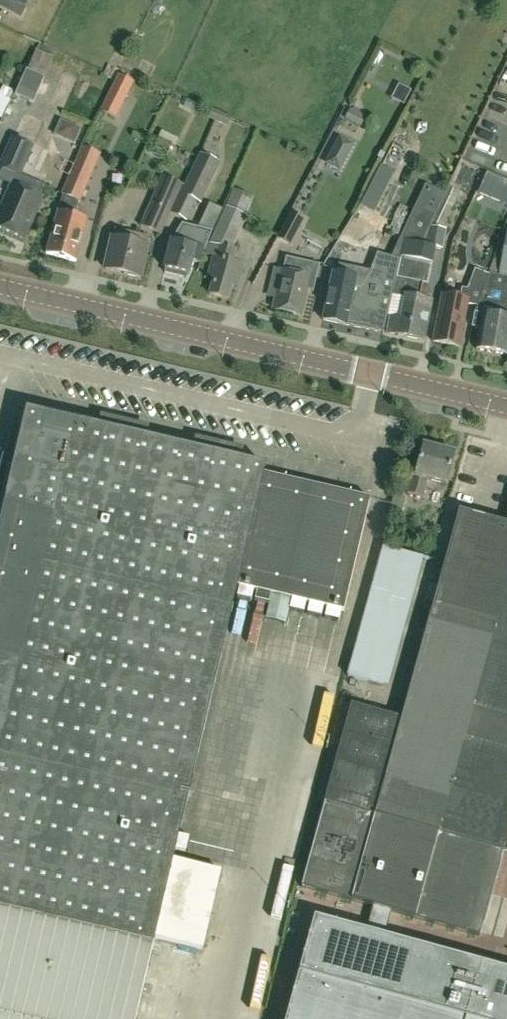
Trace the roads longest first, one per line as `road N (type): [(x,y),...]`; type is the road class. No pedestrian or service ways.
road 1 (tertiary): [(0,285),(506,405)]

